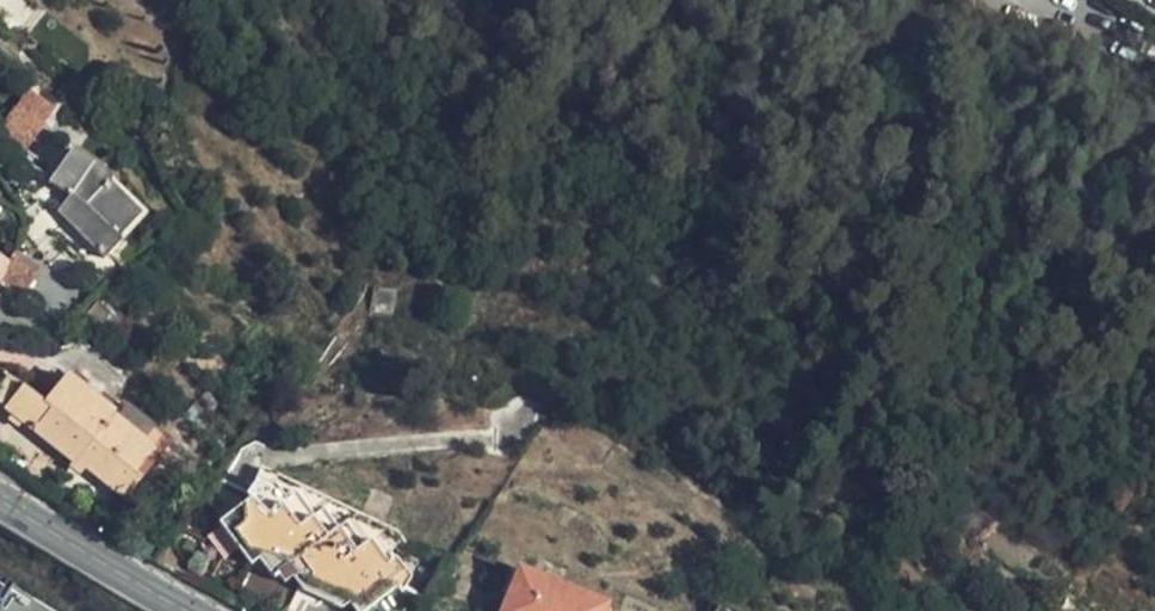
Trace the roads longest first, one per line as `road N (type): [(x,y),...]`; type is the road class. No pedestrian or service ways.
road 1 (tertiary): [(0,503),(182,610)]

